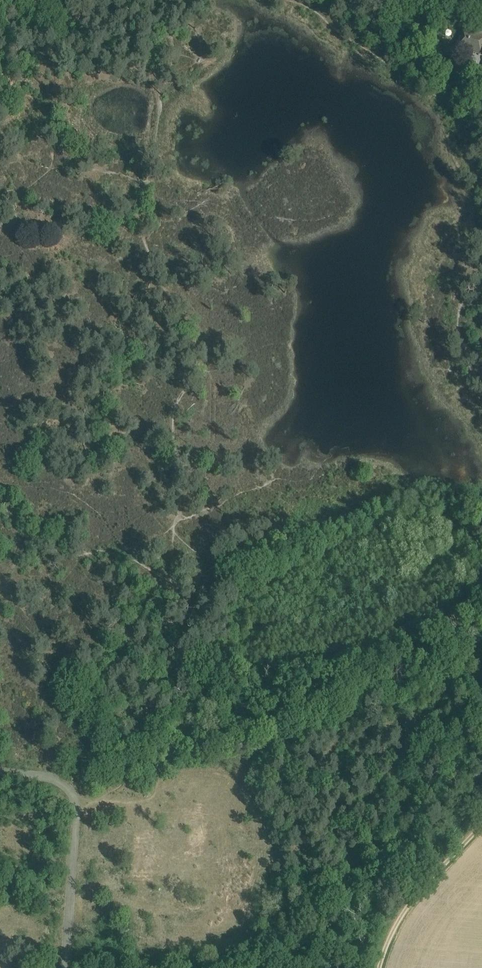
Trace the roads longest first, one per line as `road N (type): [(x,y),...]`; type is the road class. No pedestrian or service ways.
road 1 (track): [(481,821),(414,895),(378,967)]

